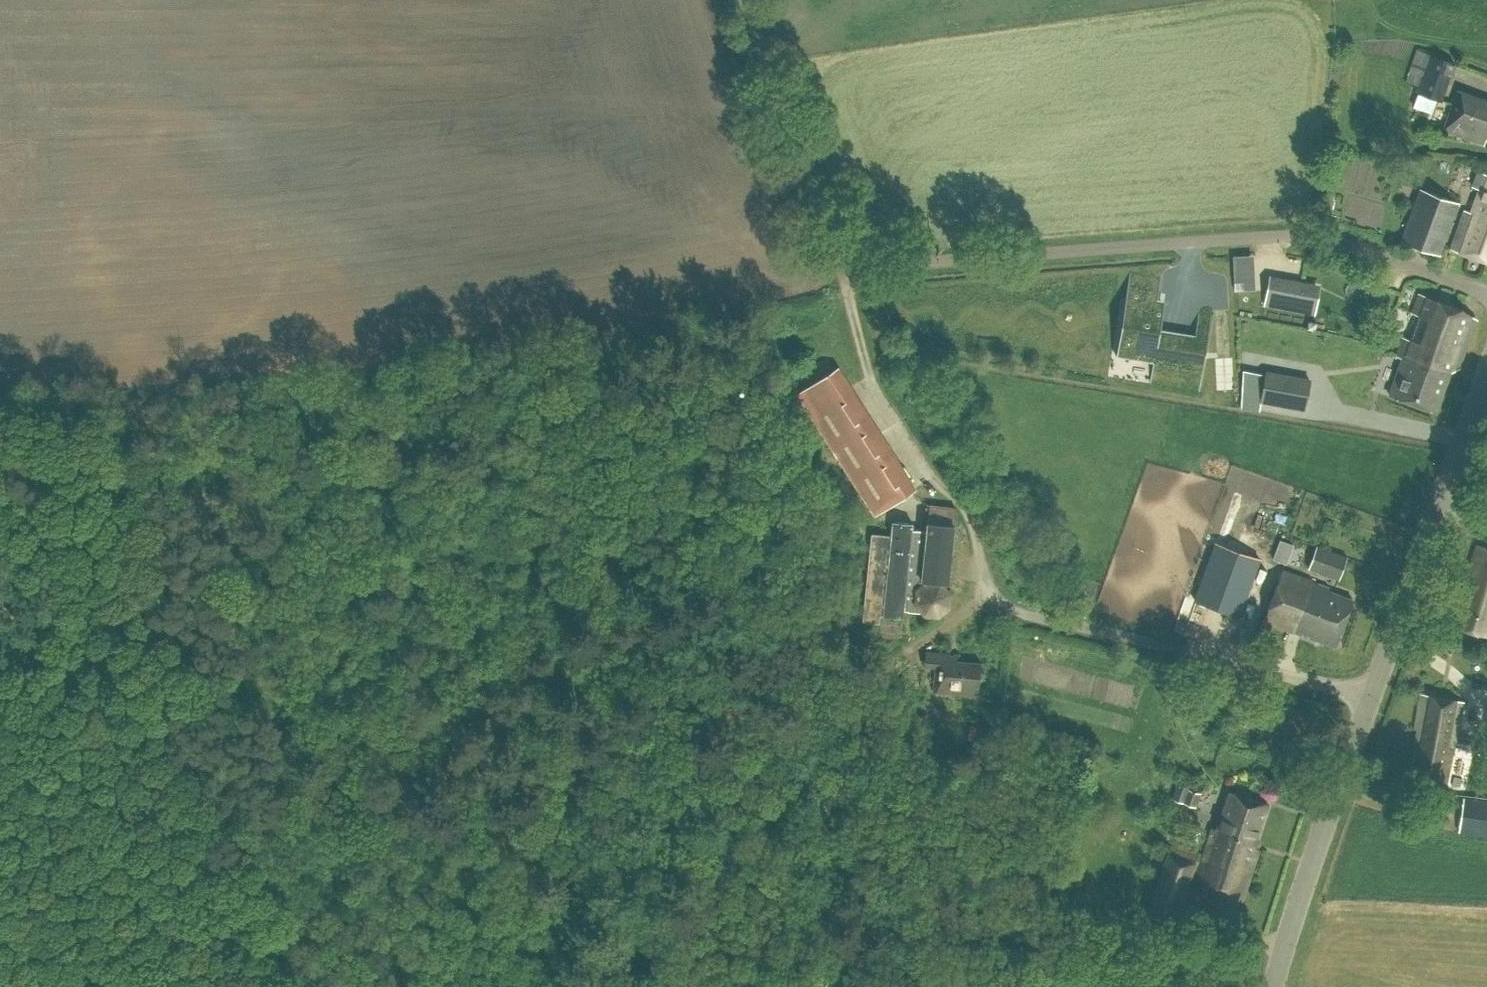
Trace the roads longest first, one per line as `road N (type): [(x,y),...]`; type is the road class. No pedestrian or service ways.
road 1 (unclassified): [(1371,693),(1002,607),(975,520),(865,355),(840,266)]
road 2 (unclassified): [(1486,289),(1330,240),(1257,237),(840,266)]
road 3 (unclassified): [(1273,986),(1371,693)]
road 4 (unclassified): [(840,266),(746,0)]
road 5 (unclassified): [(1371,693),(1440,504)]
road 6 (unclassified): [(1440,504),(1486,379)]

